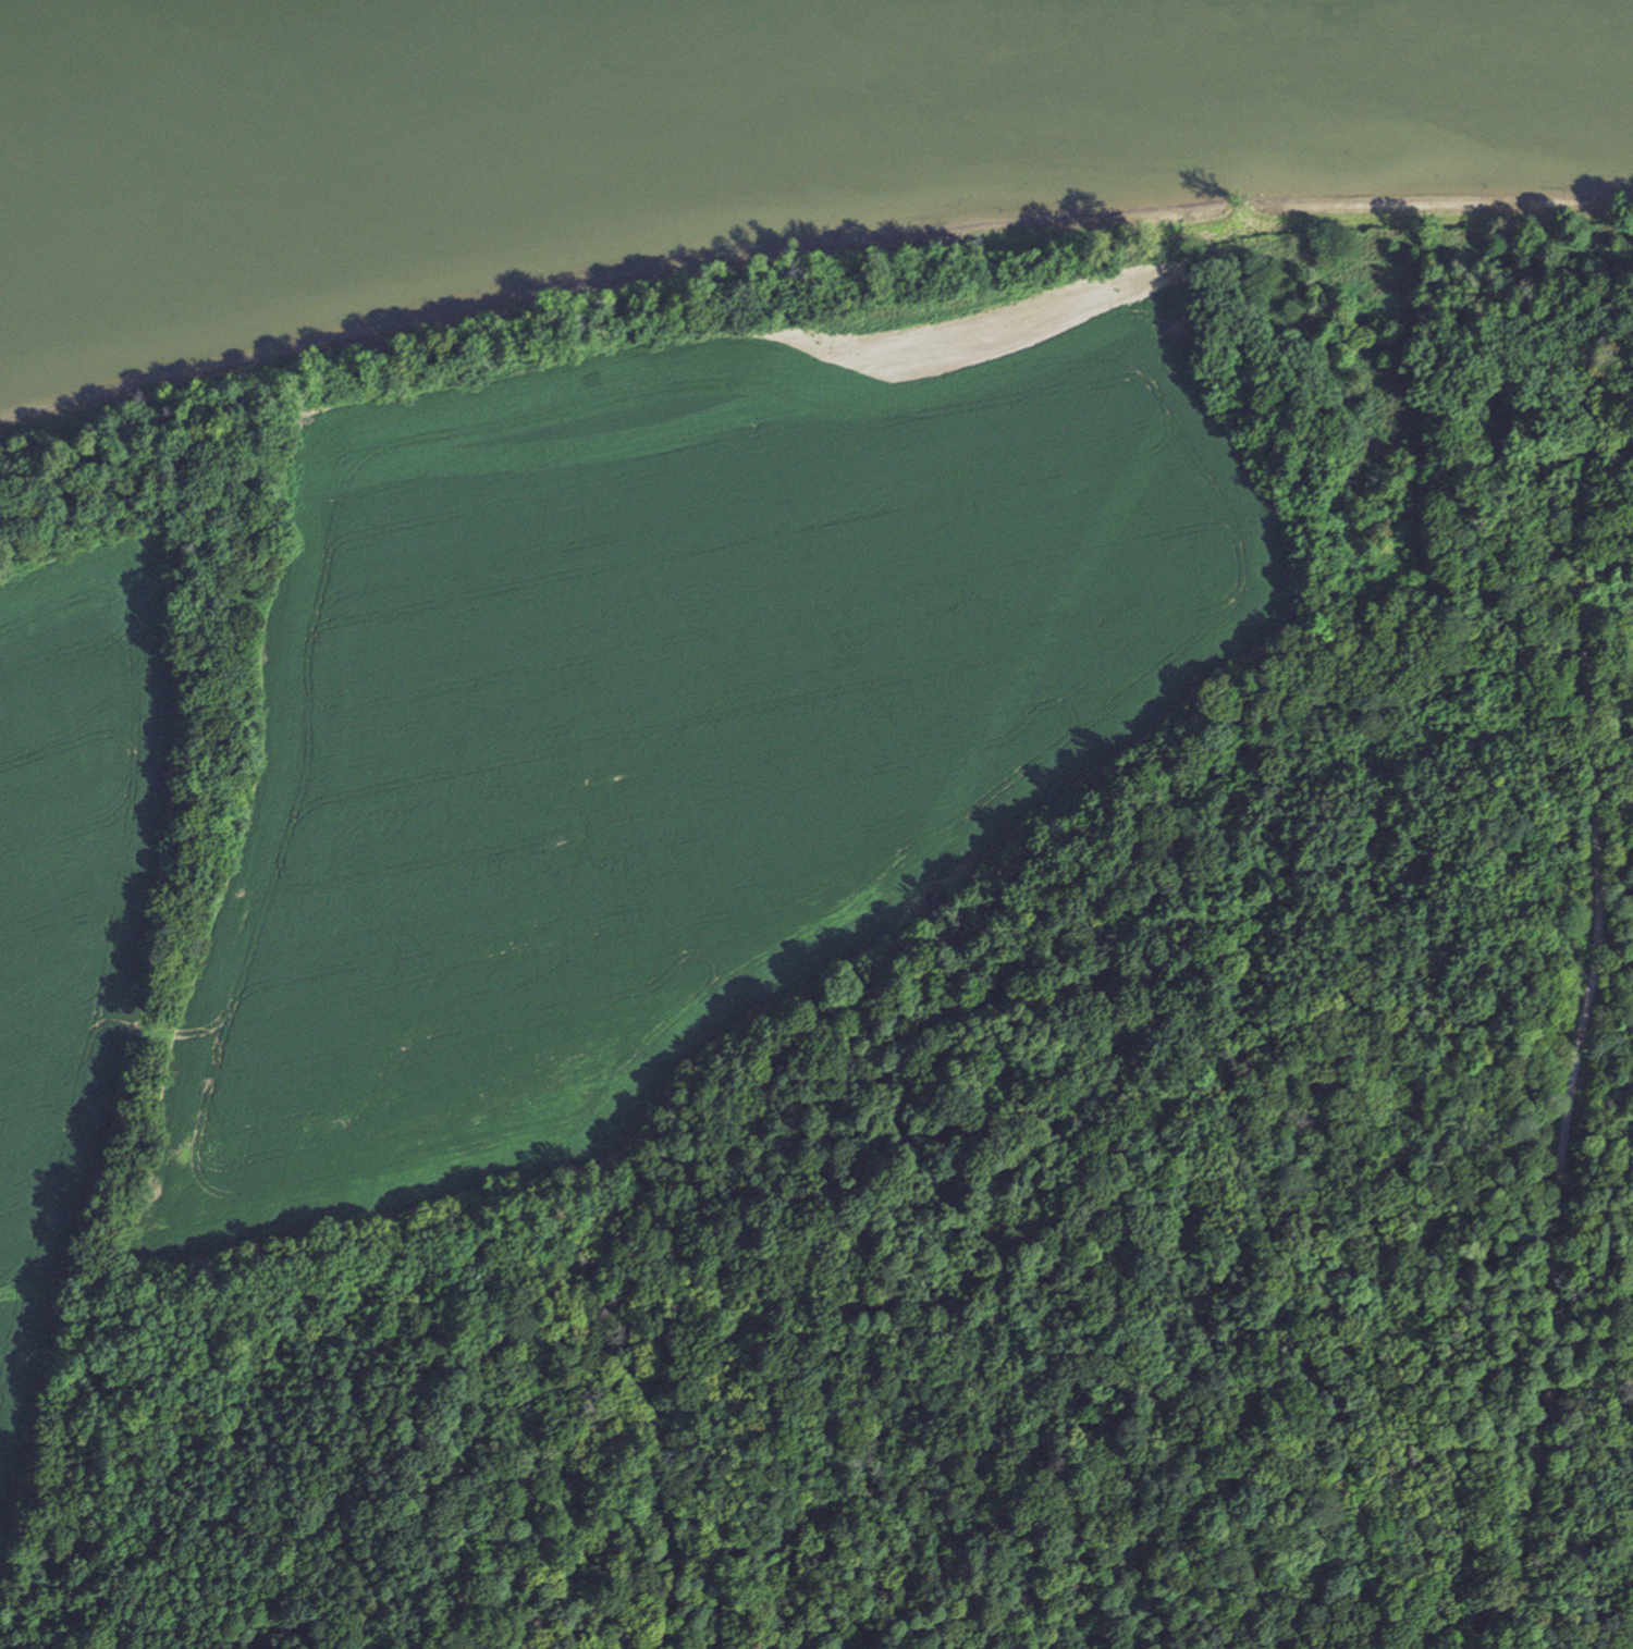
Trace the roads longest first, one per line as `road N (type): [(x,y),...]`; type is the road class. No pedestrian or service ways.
road 1 (residential): [(1485,1648),(1546,1448),(1561,1180),(1600,924),(1586,604),(1606,575),(1632,561)]

